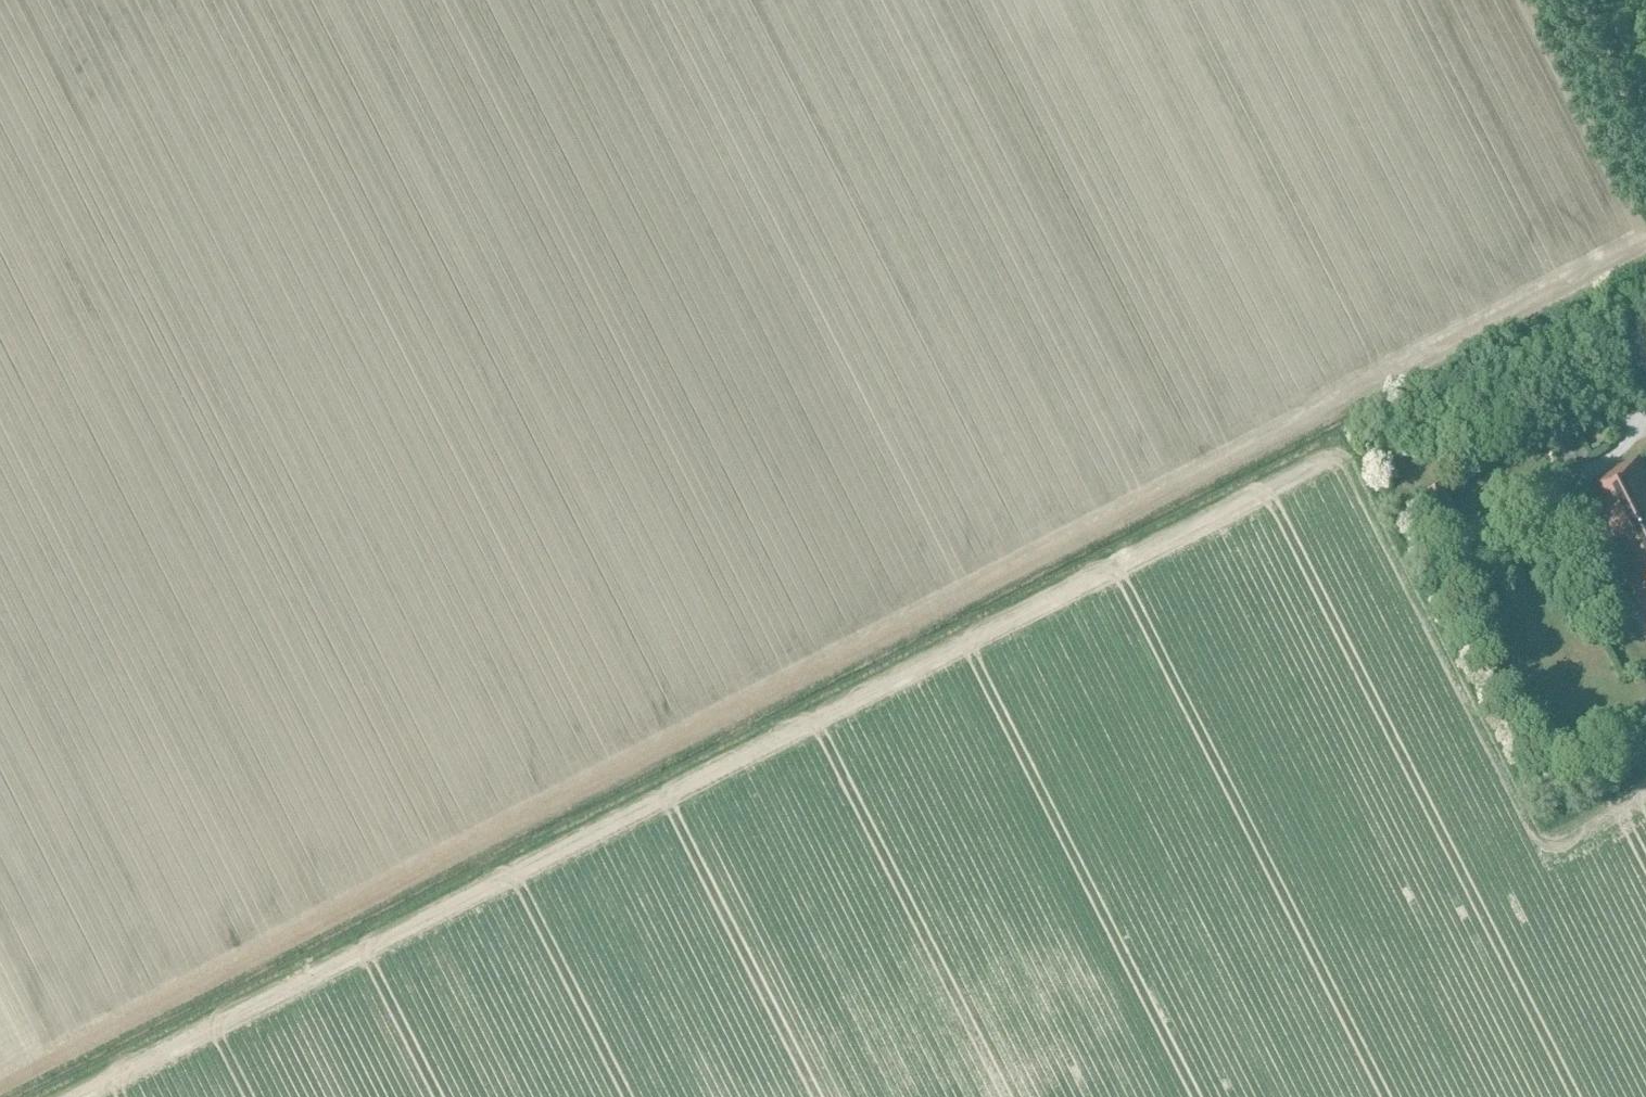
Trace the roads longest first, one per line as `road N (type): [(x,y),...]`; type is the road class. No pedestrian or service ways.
road 1 (unclassified): [(1645,132),(1579,0)]

